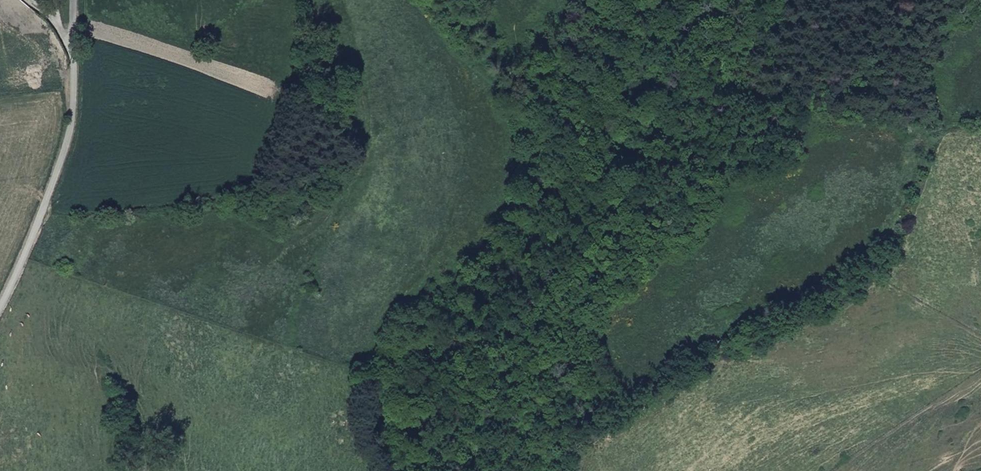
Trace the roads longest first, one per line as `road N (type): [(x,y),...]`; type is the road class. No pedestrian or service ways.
road 1 (unclassified): [(0,305),(73,122),(74,0)]

